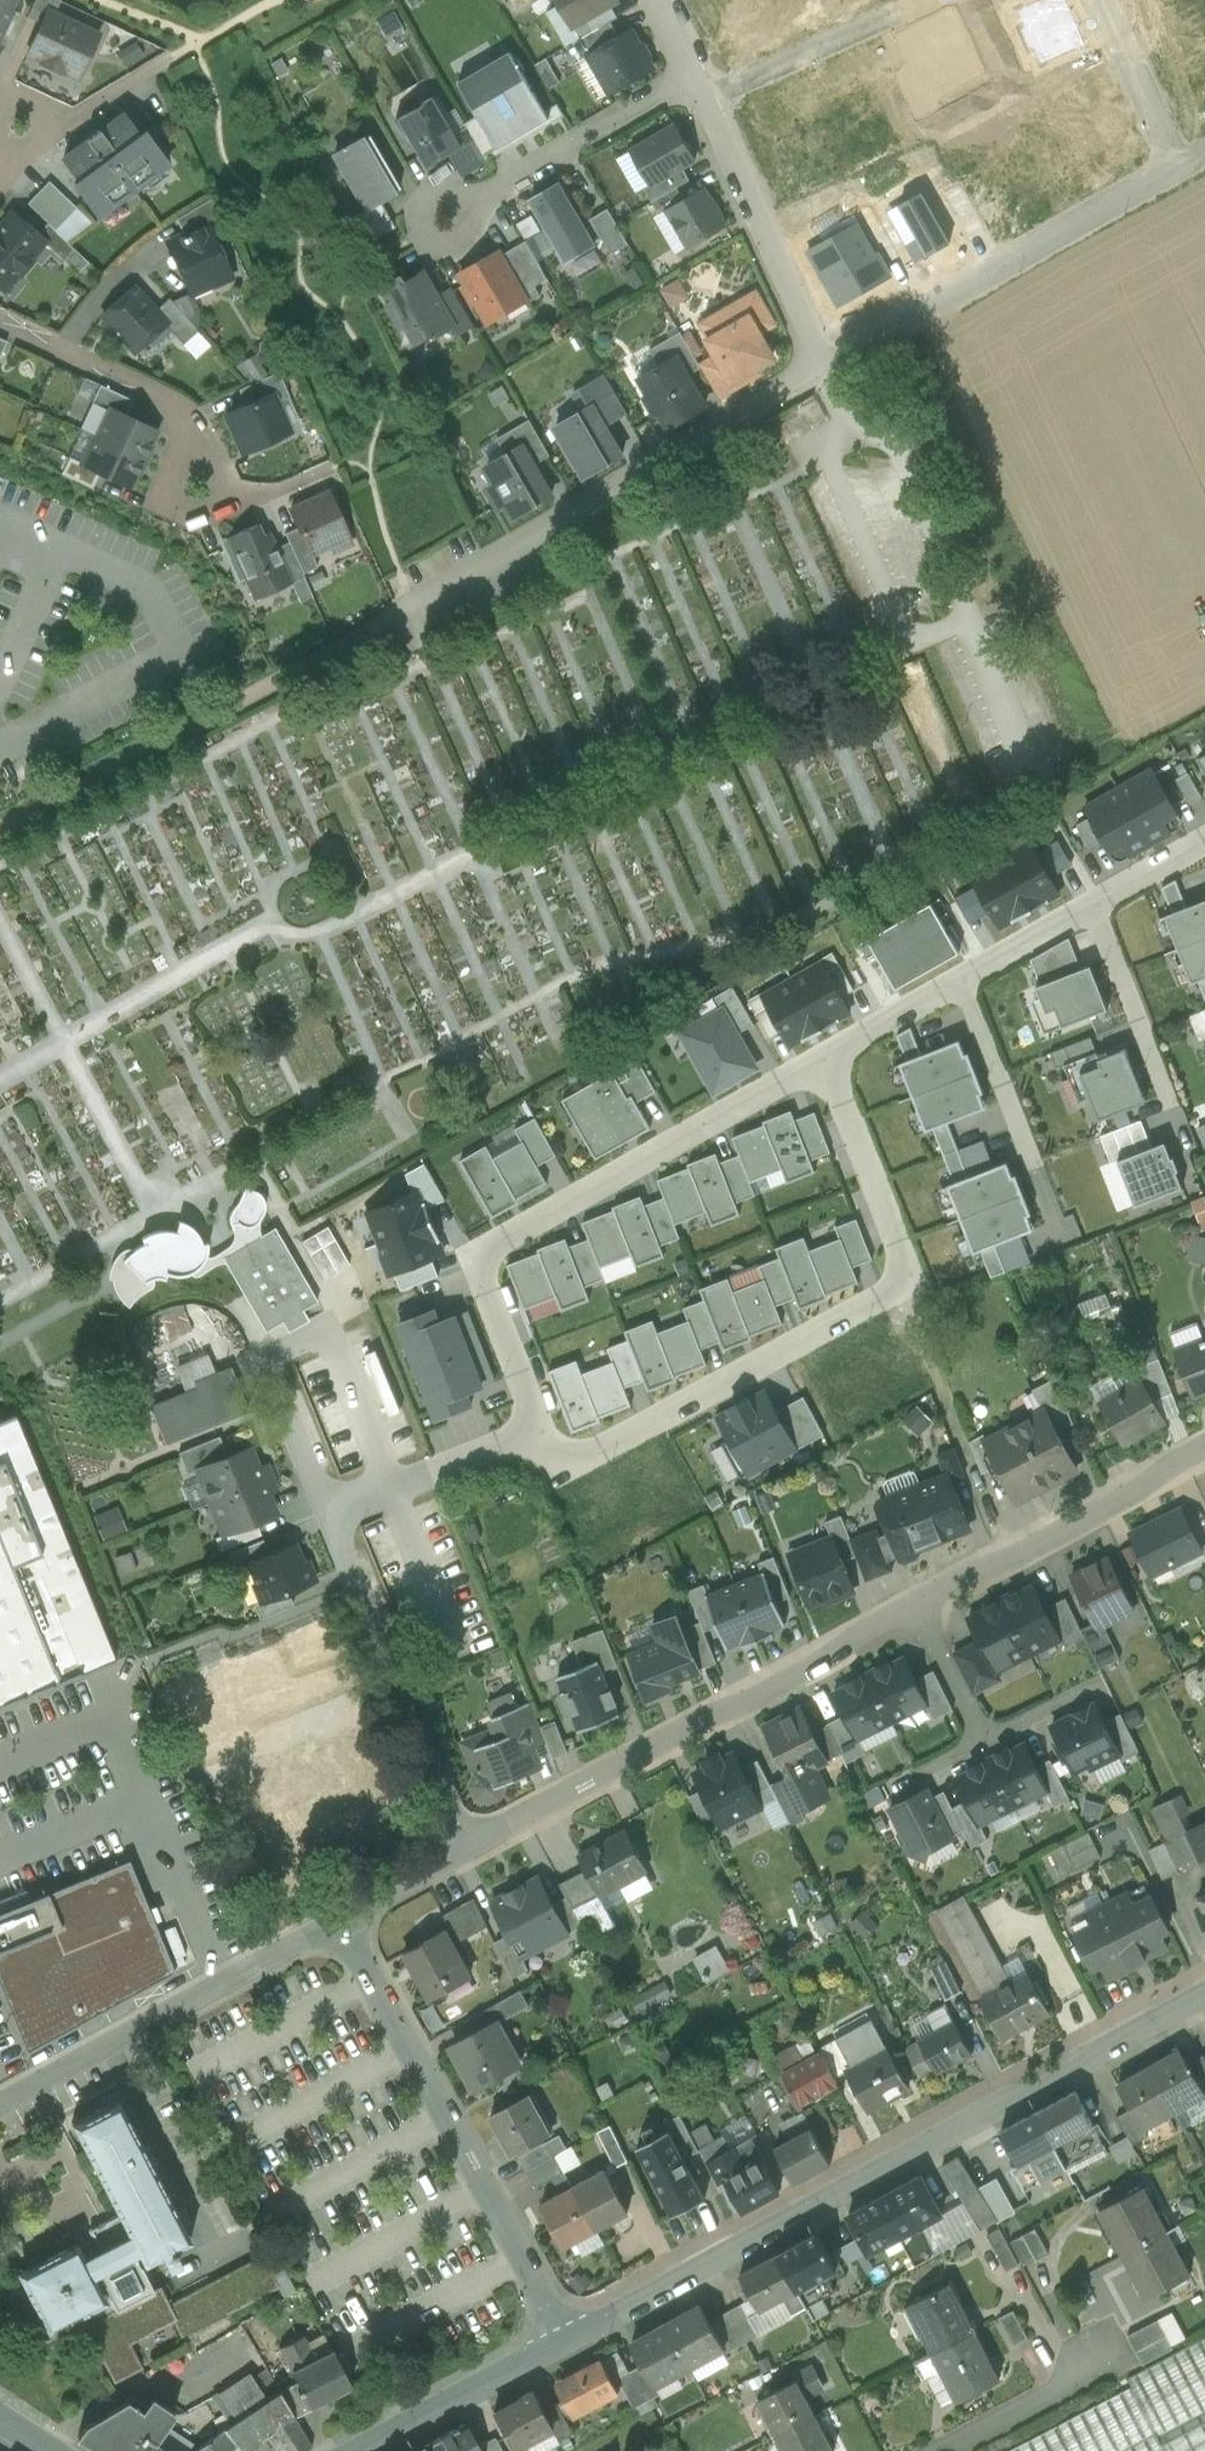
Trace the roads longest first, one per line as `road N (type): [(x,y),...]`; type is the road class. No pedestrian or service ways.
road 1 (tertiary): [(568,2341),(1204,1995)]
road 2 (residential): [(825,1058),(911,1281),(555,1467),(535,1430)]
road 3 (residential): [(535,1430),(477,1253),(825,1058)]
road 4 (residential): [(466,1846),(917,1607)]
road 5 (residential): [(412,601),(829,363)]
road 6 (residential): [(339,1920),(568,2341)]
road 7 (residential): [(825,1058),(1204,839)]
road 8 (residential): [(829,363),(1204,150)]
road 9 (residential): [(0,2105),(339,1920)]
road 10 (residential): [(387,1486),(326,1336),(269,1360),(329,1509)]
road 11 (residential): [(466,1846),(329,1509)]
road 12 (residential): [(917,1607),(1204,1447)]
road 13 (residential): [(691,73),(829,363)]
road 14 (residential): [(691,73),(451,218)]
road 15 (residential): [(0,322),(169,404),(194,433),(208,484)]
road 16 (tertiary): [(361,2450),(568,2341)]
road 17 (residential): [(952,2450),(1072,2389),(1104,2352)]
road 18 (residential): [(387,1486),(449,1644)]
road 19 (residential): [(387,1486),(535,1430)]
road 20 (residential): [(339,1920),(466,1846)]
road 21 (residential): [(917,1607),(982,1738)]

